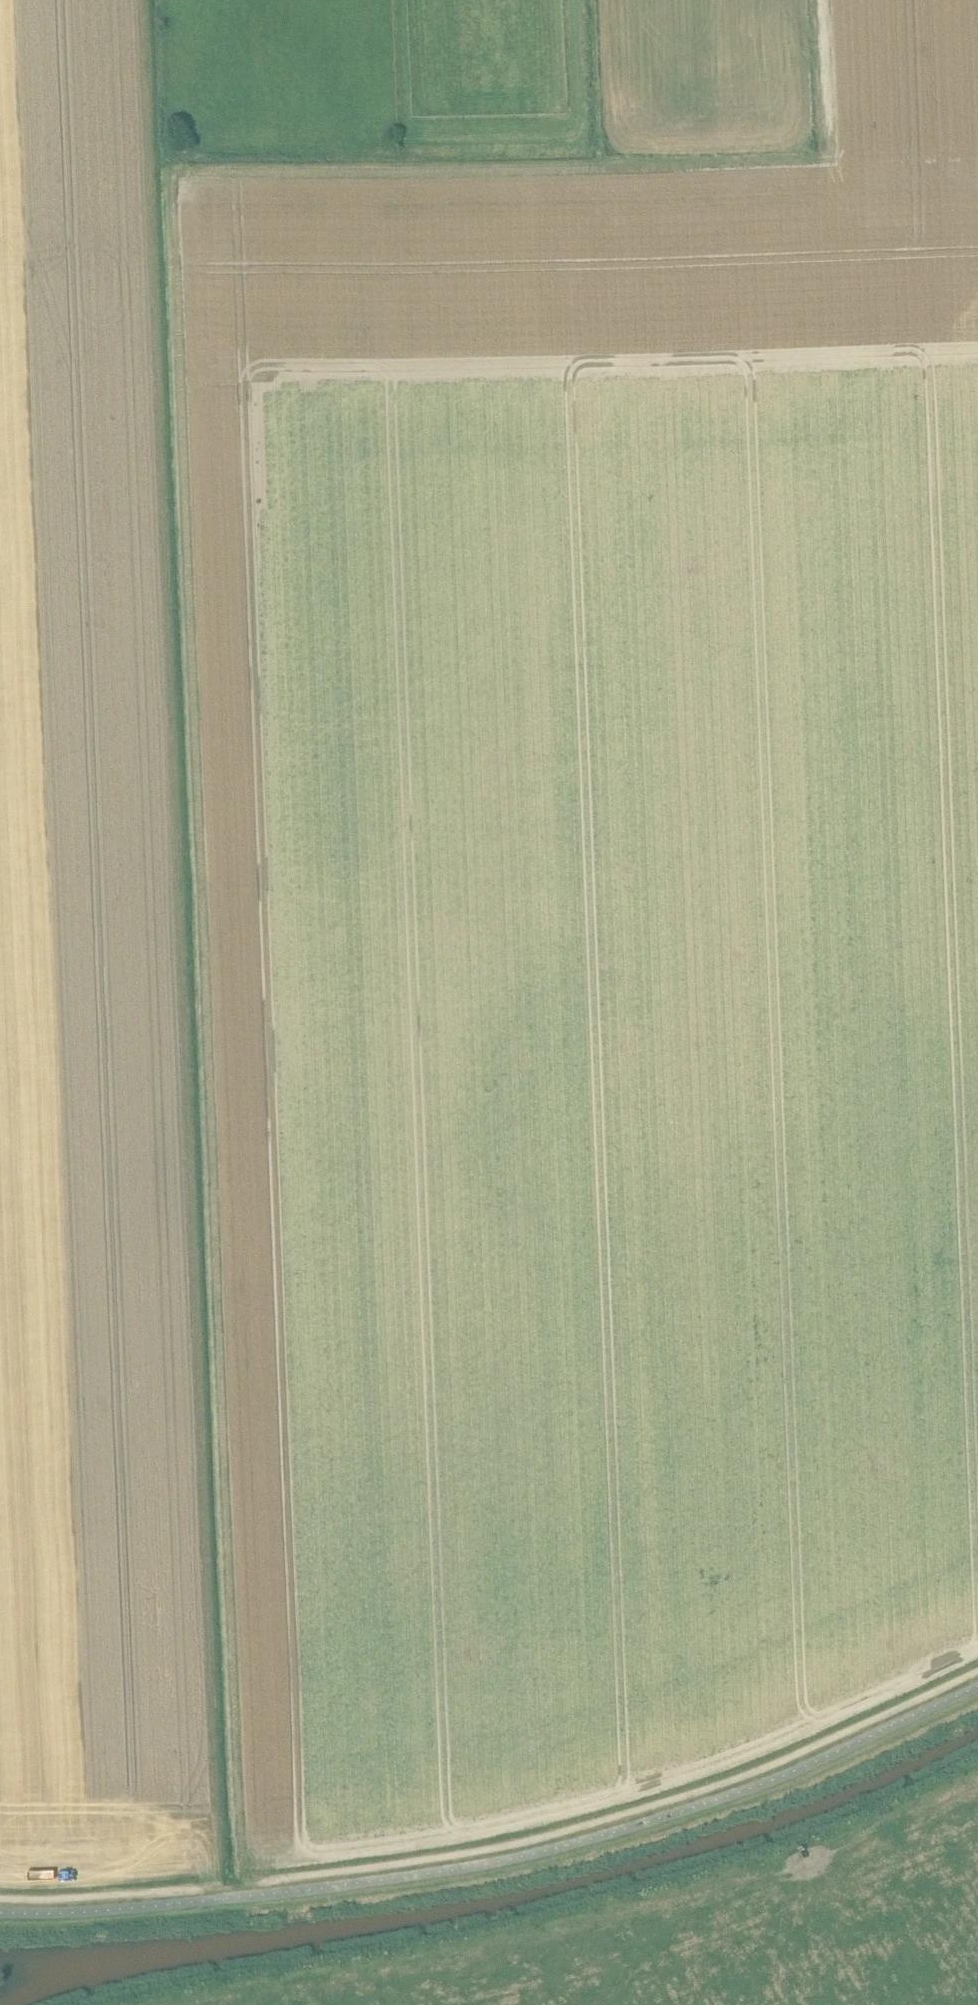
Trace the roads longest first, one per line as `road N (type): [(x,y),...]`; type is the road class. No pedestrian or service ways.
road 1 (track): [(815,0),(820,146)]

